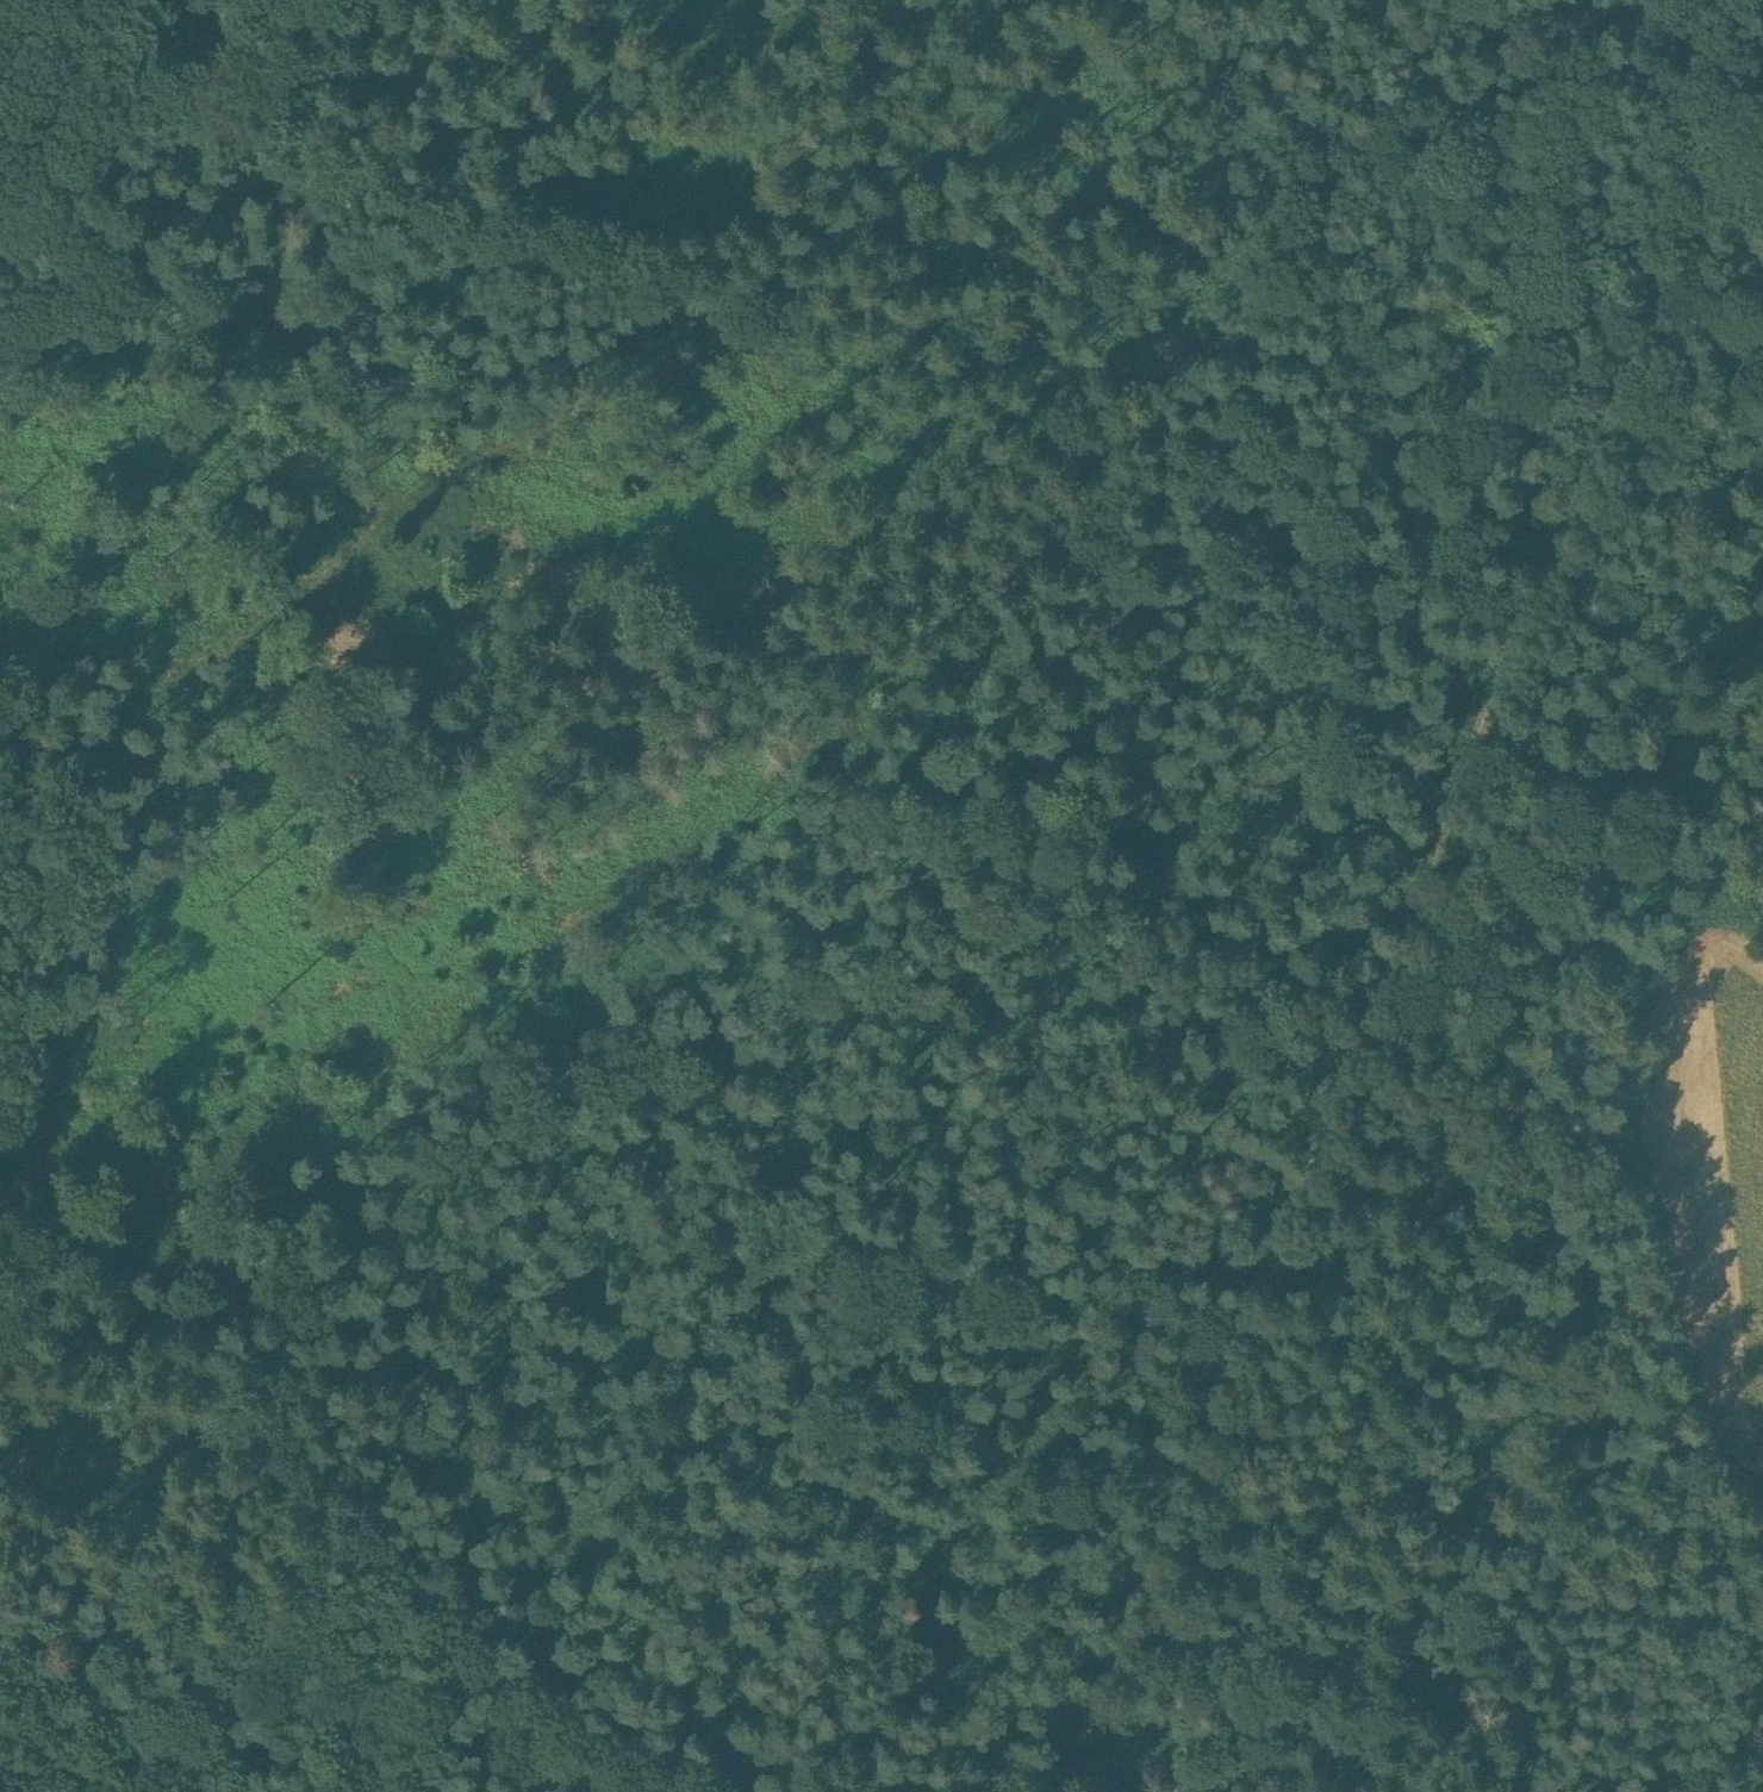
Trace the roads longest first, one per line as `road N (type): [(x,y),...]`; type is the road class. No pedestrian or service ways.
road 1 (track): [(1060,1791),(1762,33)]
road 2 (track): [(104,1234),(547,1685),(806,1791)]
road 3 (track): [(1187,316),(1356,136),(1535,32),(1629,0)]
road 4 (track): [(141,1656),(318,1791)]
road 5 (track): [(71,1791),(141,1656)]

